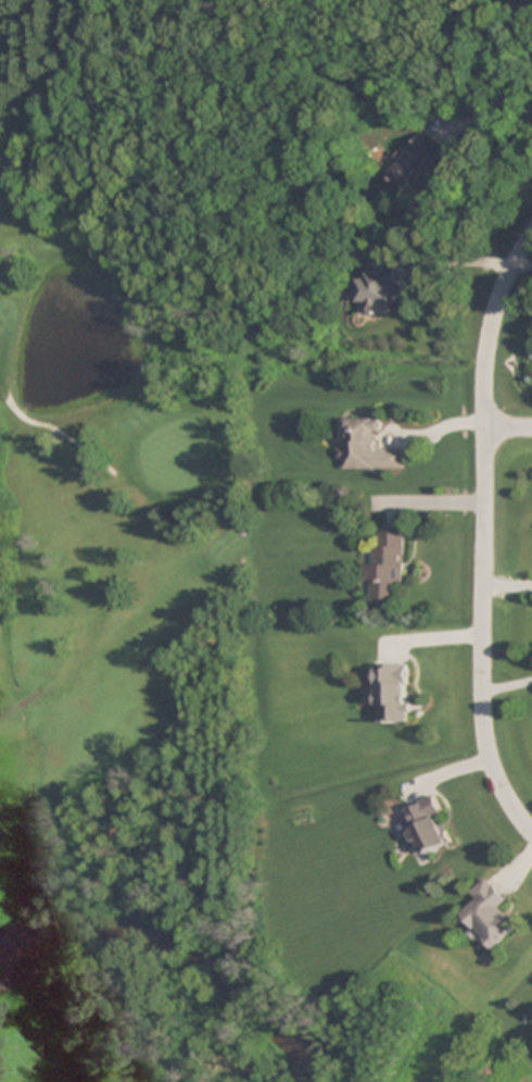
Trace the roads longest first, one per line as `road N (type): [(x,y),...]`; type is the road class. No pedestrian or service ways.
road 1 (residential): [(531,829),(508,798),(489,748),(482,507),(489,339),(531,235)]

